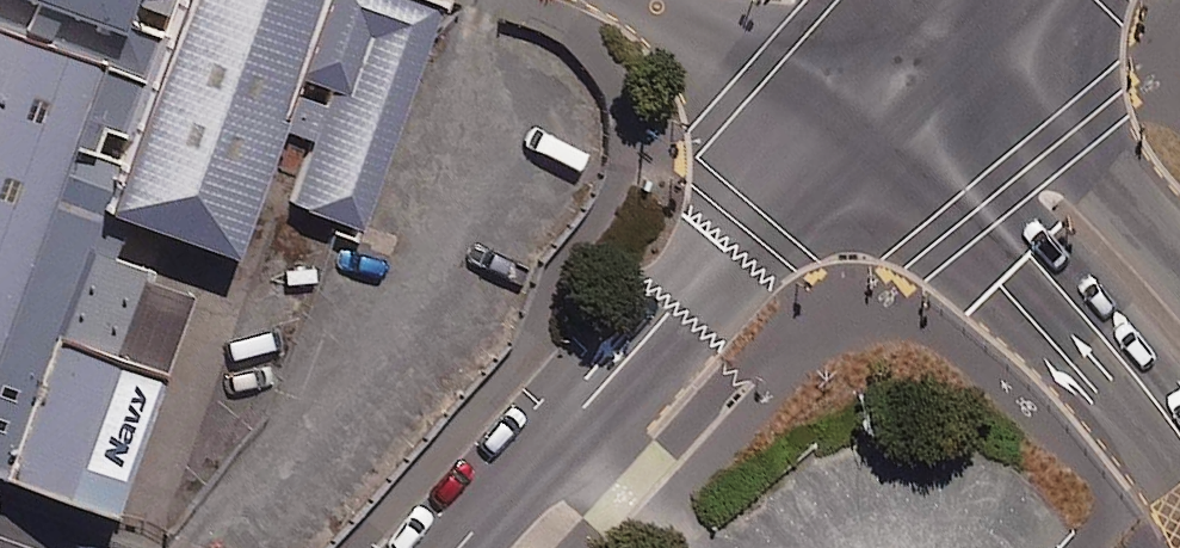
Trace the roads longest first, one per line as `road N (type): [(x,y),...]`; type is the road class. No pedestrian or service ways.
road 1 (tertiary): [(462,547),(911,66)]
road 2 (secondary): [(1179,329),(1089,228),(911,66)]
road 3 (trunk): [(796,0),(911,66)]

